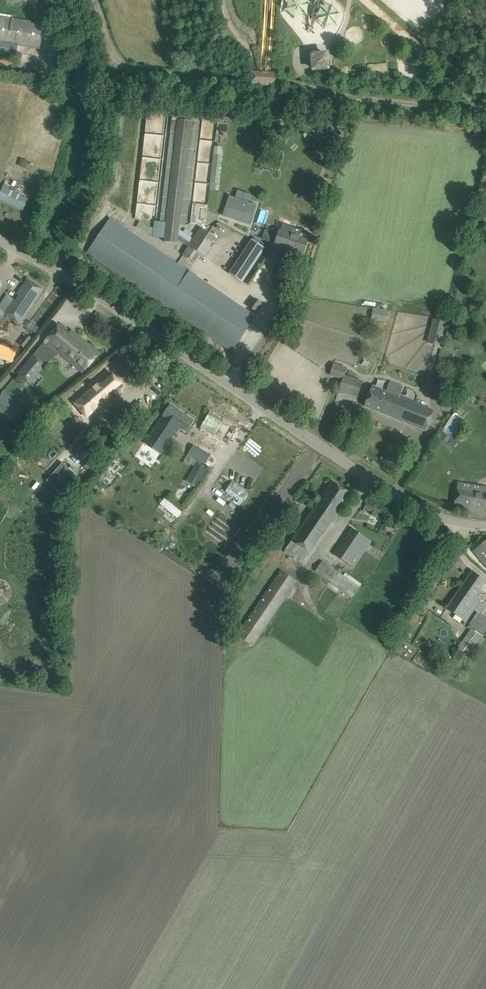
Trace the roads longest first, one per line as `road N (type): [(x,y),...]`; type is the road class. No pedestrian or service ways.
road 1 (unclassified): [(485,525),(408,505),(0,240)]

